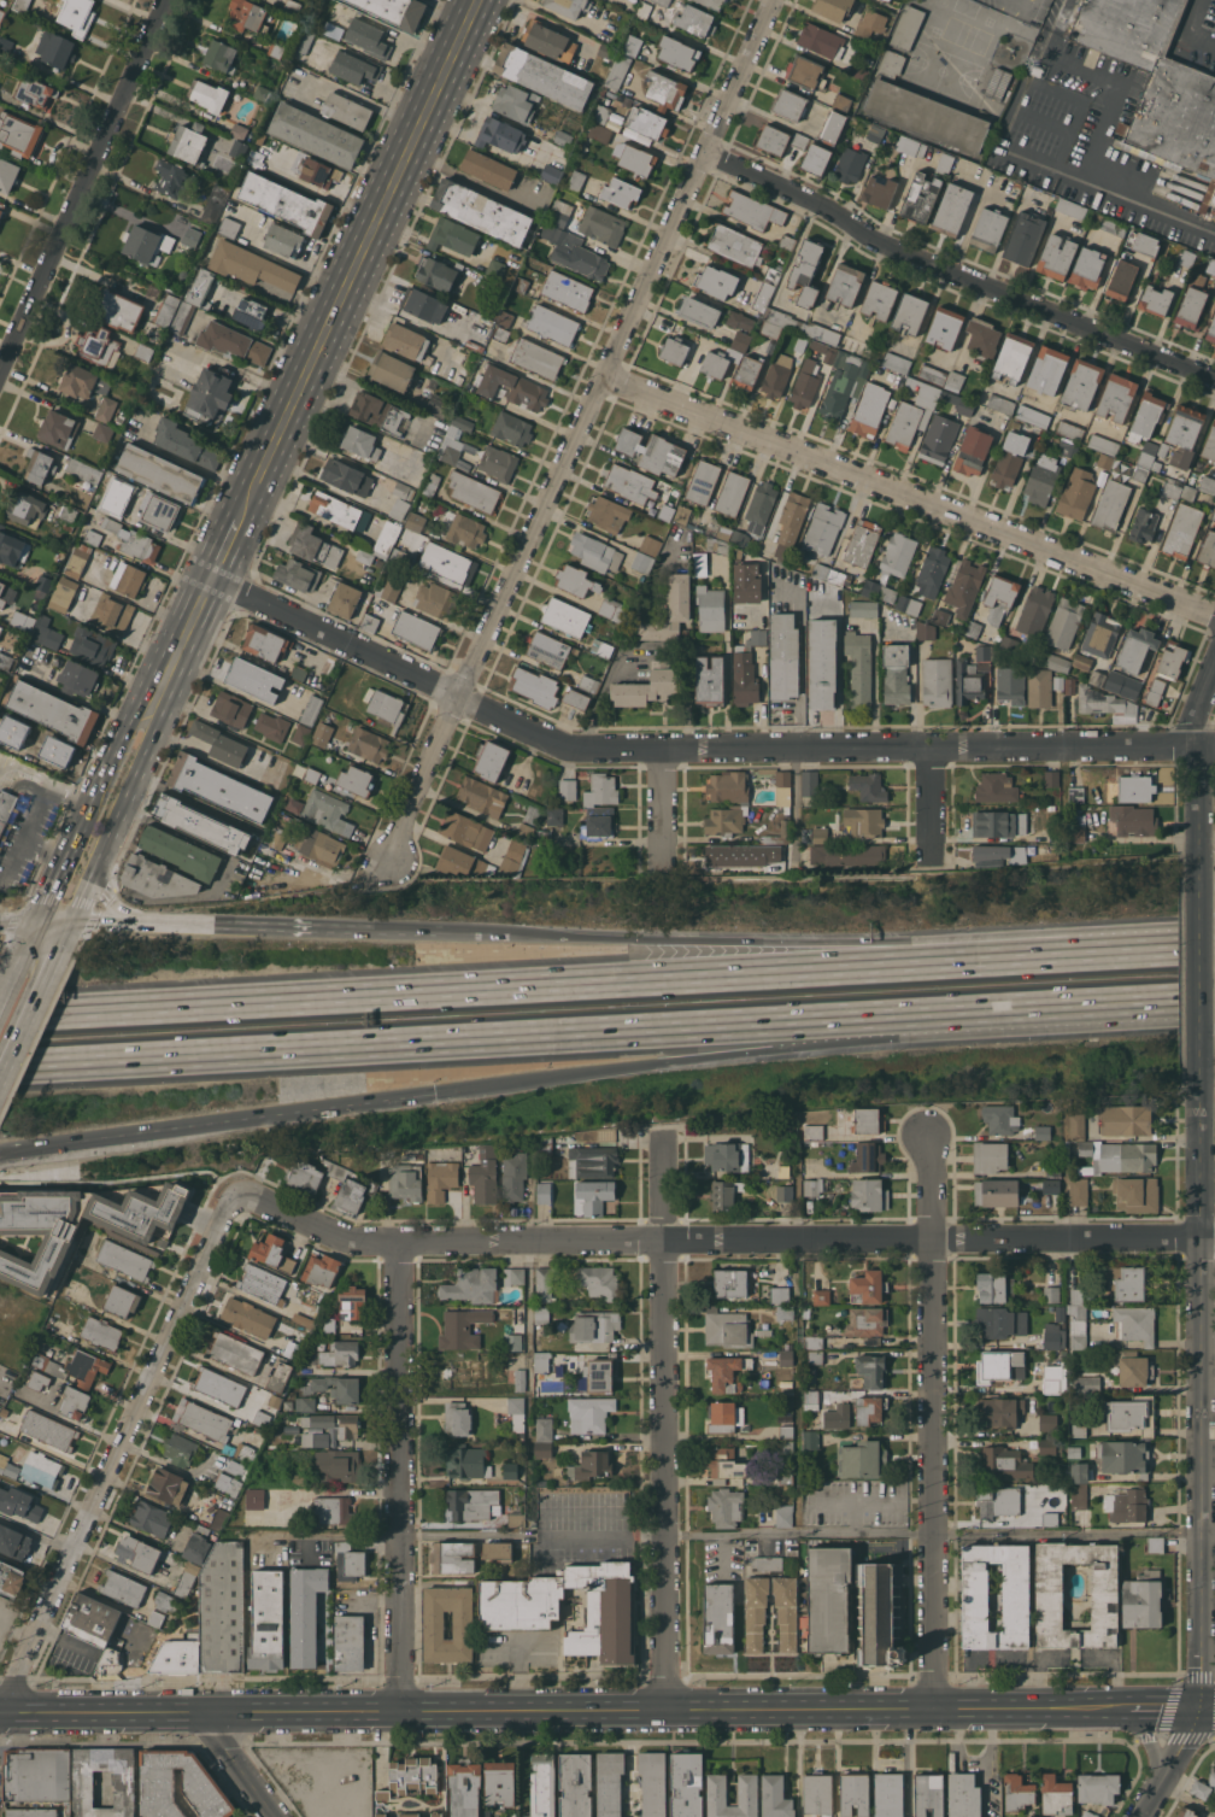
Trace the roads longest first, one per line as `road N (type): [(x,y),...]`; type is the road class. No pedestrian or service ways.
road 1 (secondary): [(1127,1712),(0,1712)]
road 2 (motorway): [(1110,953),(0,1016)]
road 3 (motorway): [(0,1067),(1075,1012)]
road 4 (residential): [(1214,748),(571,751),(209,584)]
road 5 (residential): [(1214,1238),(362,1242),(237,1197)]
road 6 (residential): [(777,0),(388,861)]
road 7 (residential): [(1214,619),(606,377)]
road 8 (motorway): [(433,1094),(1075,1012)]
road 9 (tertiary): [(1199,1090),(1199,1712)]
road 10 (motorway): [(1110,953),(935,939),(512,934)]
road 11 (residential): [(927,1132),(935,1715)]
road 12 (residential): [(664,1137),(667,1715)]
road 13 (primary): [(474,0),(241,512)]
road 14 (residential): [(1214,380),(868,240),(838,212),(708,154)]
road 15 (residential): [(237,1197),(0,1690)]
road 16 (residential): [(403,1243),(405,1715)]
road 17 (motorway): [(0,1156),(433,1094)]
road 18 (residential): [(173,0),(0,377)]
road 19 (primary): [(209,584),(99,825)]
road 20 (tertiary): [(1199,856),(1199,1090)]
road 21 (motorway): [(371,930),(141,921)]
road 22 (tertiary): [(1214,668),(1195,719),(1199,856)]
road 23 (motorway): [(1075,1012),(1214,1002)]
road 24 (tertiary): [(284,1816),(209,1716)]
road 25 (residential): [(1199,1712),(1137,1816)]

